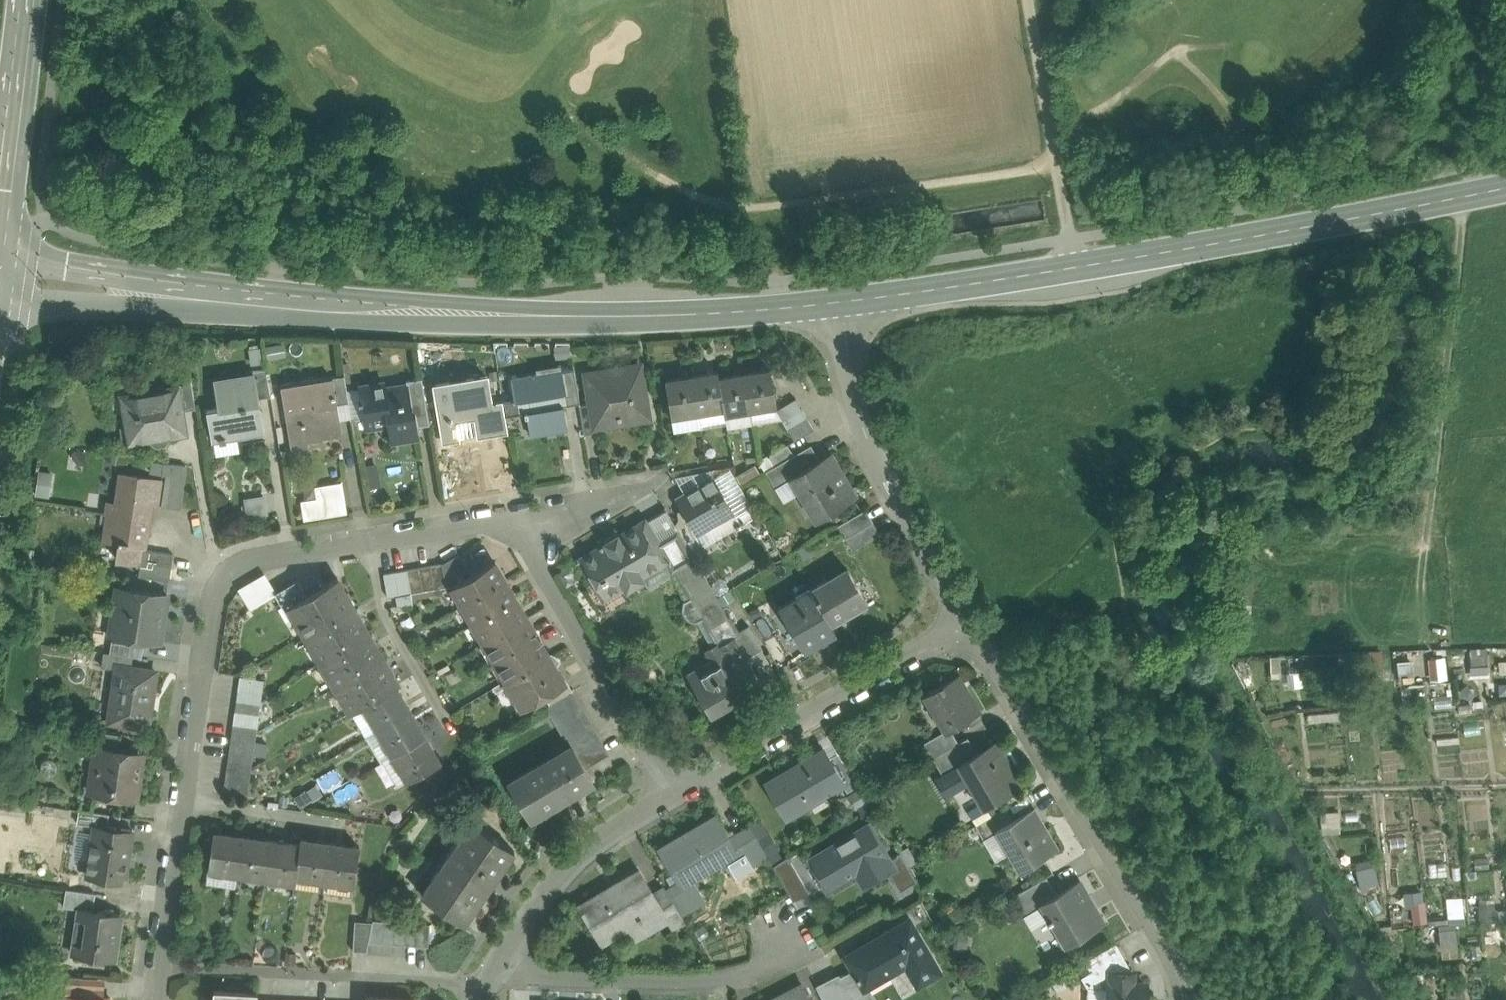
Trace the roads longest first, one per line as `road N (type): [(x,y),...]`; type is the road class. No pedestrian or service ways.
road 1 (tertiary): [(0,276),(522,323),(847,297)]
road 2 (residential): [(157,969),(205,620),(217,578),(250,555),(400,531),(486,519),(524,533)]
road 3 (tertiary): [(1072,268),(1505,187)]
road 4 (residential): [(1189,999),(1146,907),(971,624)]
road 5 (residential): [(971,624),(657,808)]
road 6 (residential): [(971,624),(862,414),(847,297)]
road 7 (residential): [(489,988),(157,969)]
road 8 (residential): [(805,955),(740,988),(489,988)]
road 9 (residential): [(657,808),(634,738),(524,533)]
road 10 (unclassified): [(1026,0),(1072,268)]
road 11 (residential): [(657,808),(540,909),(489,988)]
road 12 (tertiary): [(847,297),(1072,268)]
road 13 (secondary): [(27,0),(0,224)]
road 14 (residential): [(524,533),(648,481)]

